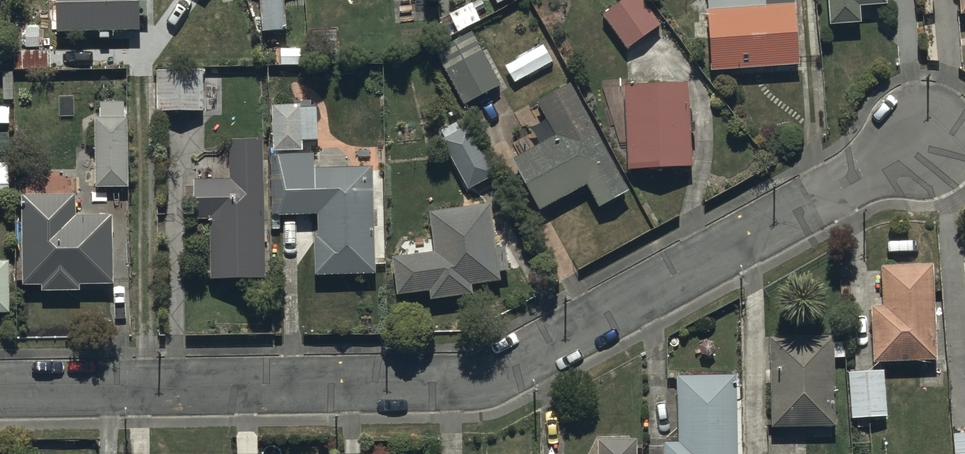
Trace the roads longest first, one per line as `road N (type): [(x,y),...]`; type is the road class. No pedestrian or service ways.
road 1 (residential): [(0,389),(473,381),(534,359),(923,139)]

